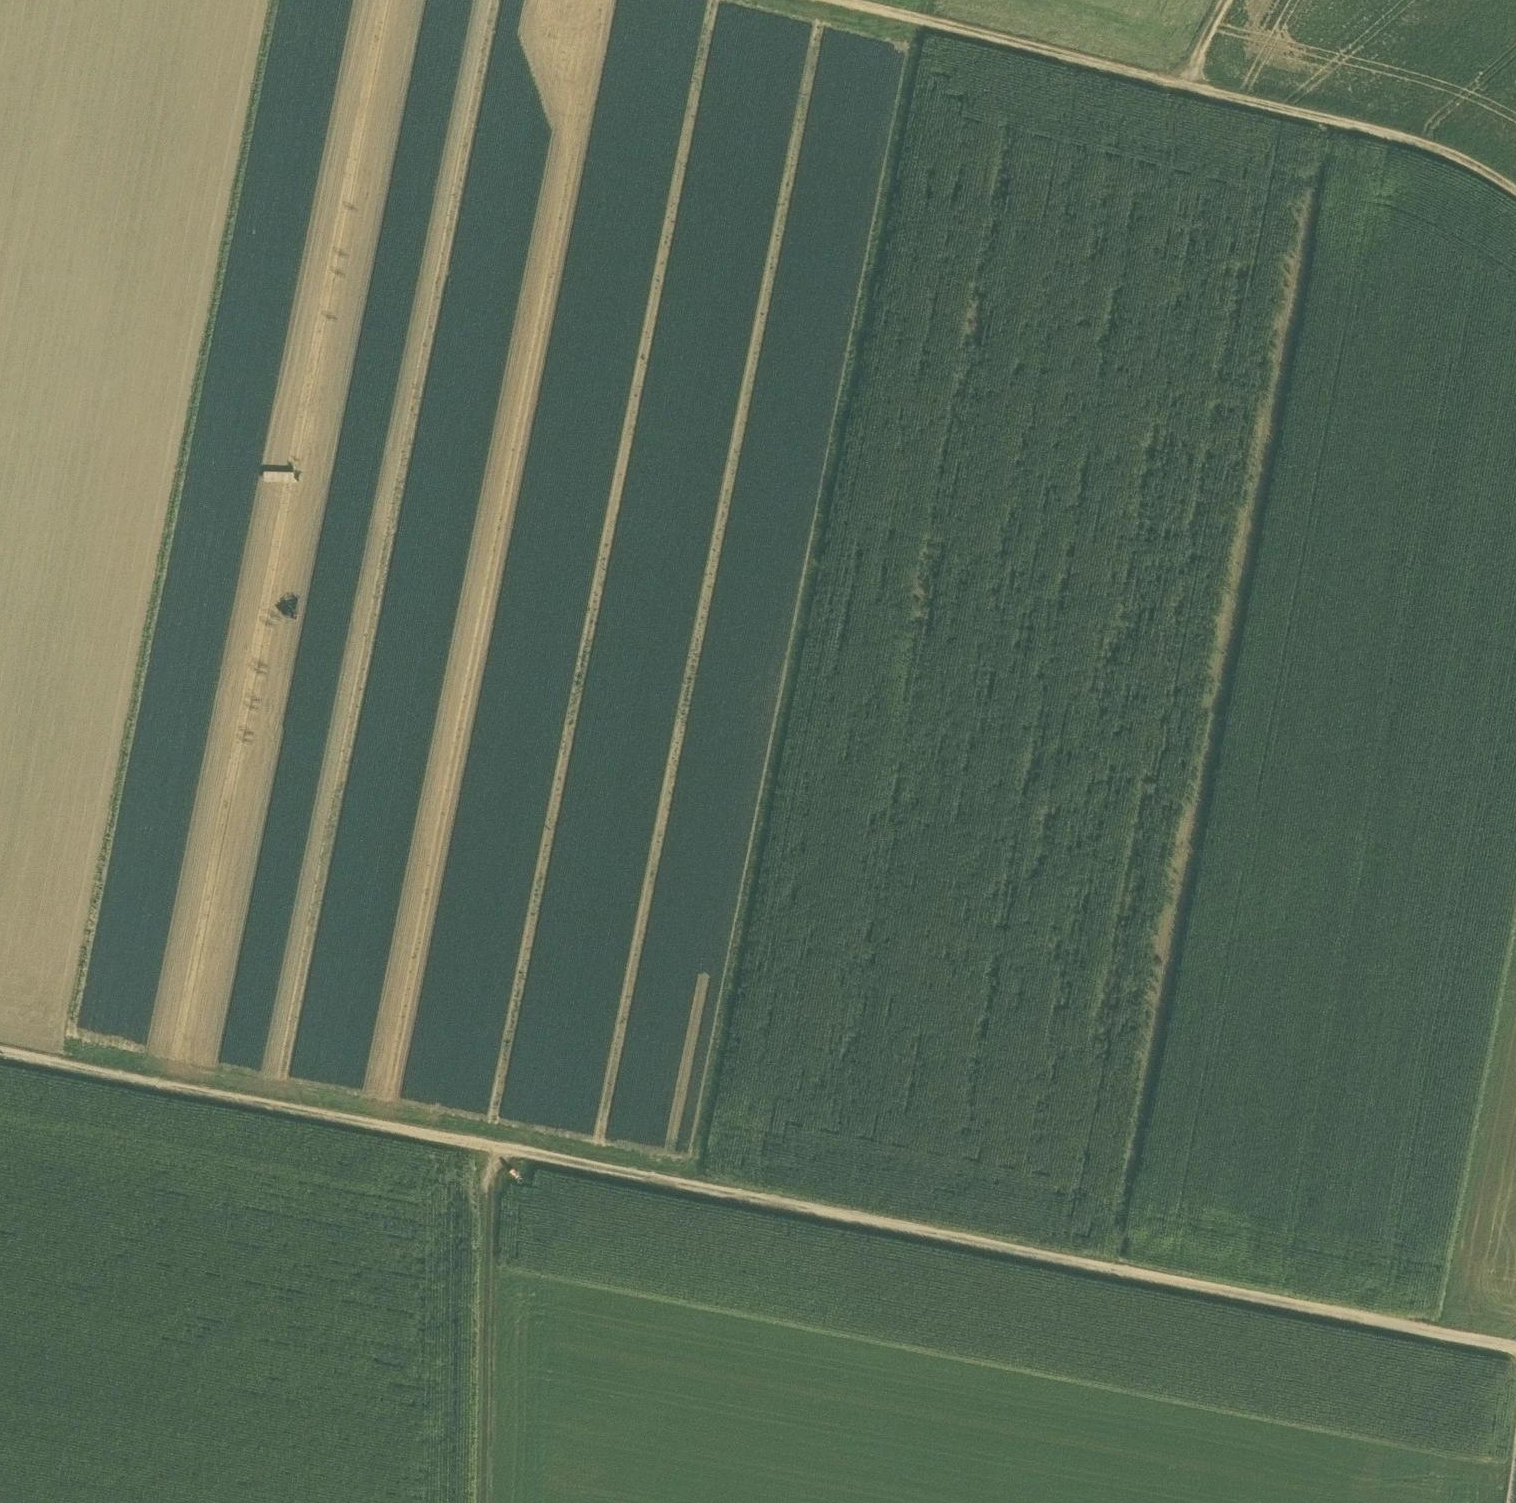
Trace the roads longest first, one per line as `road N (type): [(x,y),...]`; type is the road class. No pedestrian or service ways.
road 1 (track): [(0,1051),(1515,1345)]
road 2 (track): [(839,0),(1438,149),(1515,188)]
road 3 (track): [(480,1502),(487,1145)]

